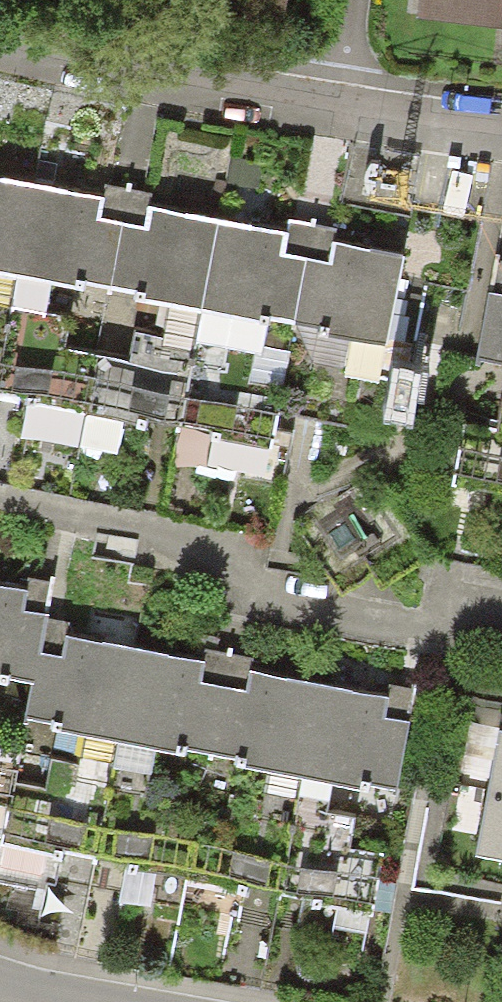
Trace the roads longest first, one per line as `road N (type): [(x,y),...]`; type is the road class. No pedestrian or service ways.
road 1 (residential): [(501,139),(130,85),(0,55)]

